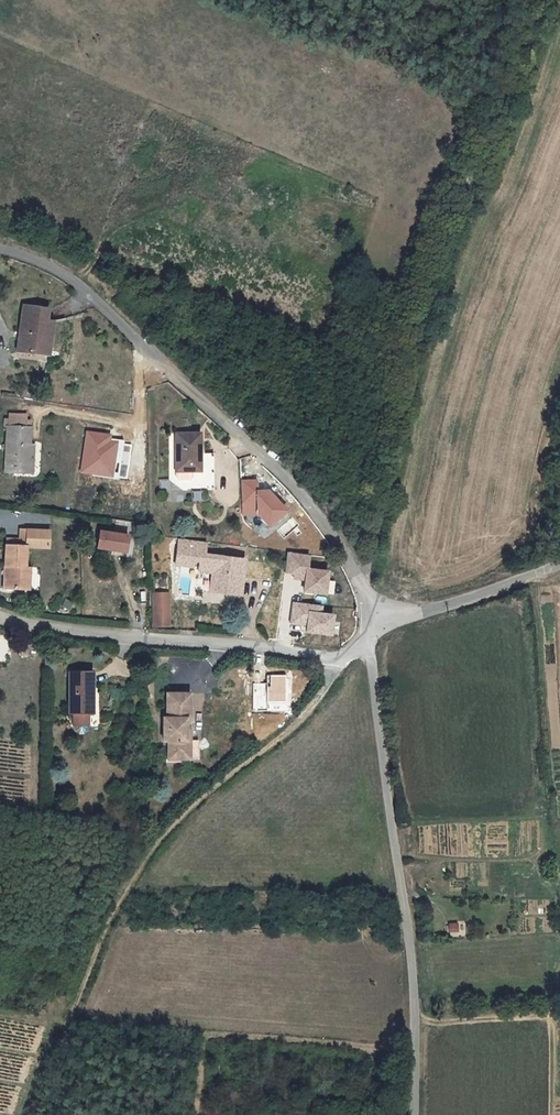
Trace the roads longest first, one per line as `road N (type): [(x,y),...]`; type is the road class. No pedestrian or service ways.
road 1 (track): [(359,571),(416,307),(487,156),(526,0)]
road 2 (track): [(361,647),(310,702),(178,808),(126,884),(36,1114)]
road 3 (residential): [(0,250),(109,307),(359,571),(364,619)]
road 4 (residential): [(361,647),(411,944),(415,1114)]
road 5 (residential): [(0,618),(324,654),(361,647)]
road 6 (residential): [(559,566),(364,619)]

